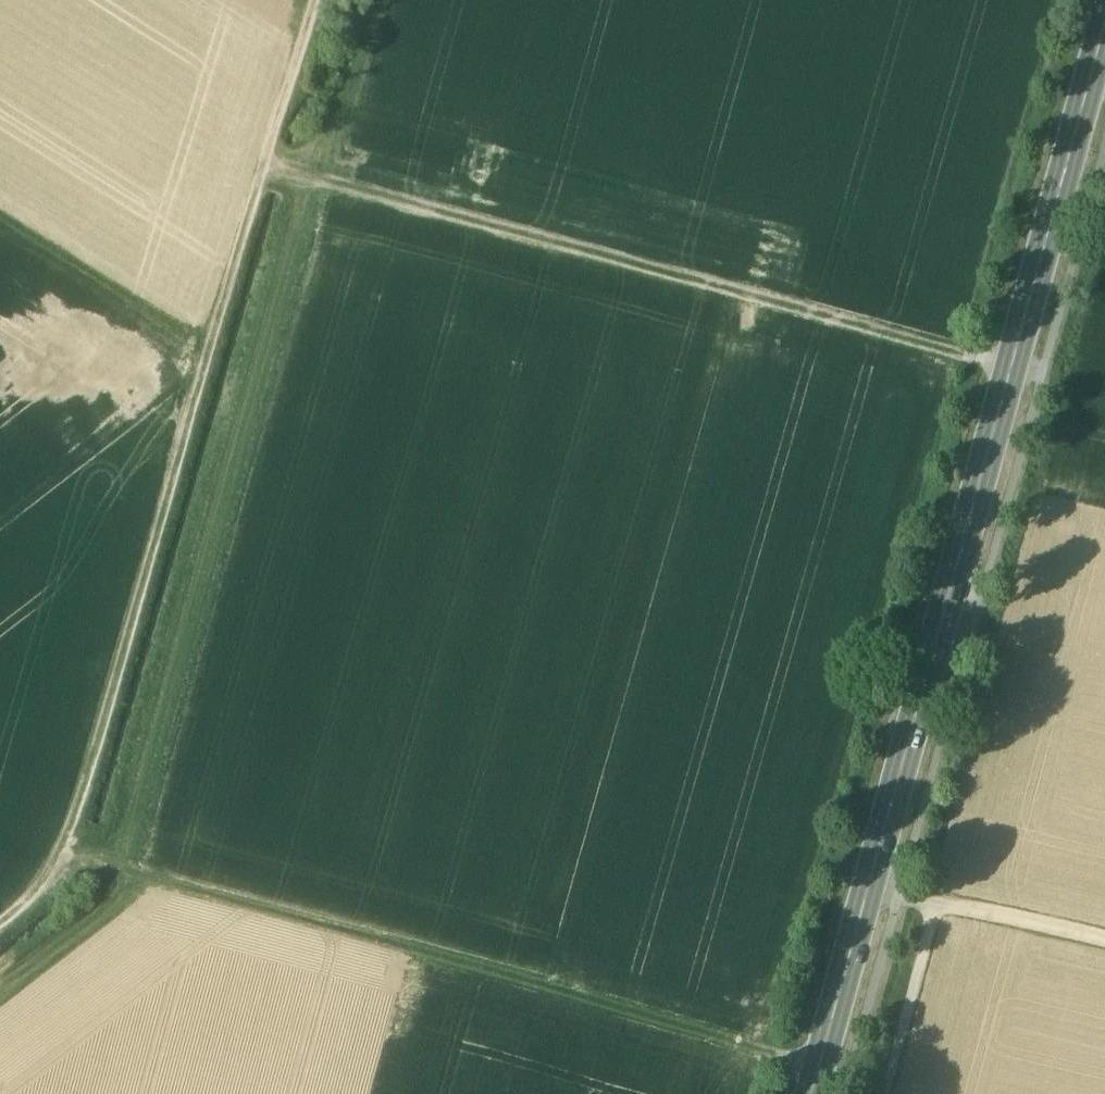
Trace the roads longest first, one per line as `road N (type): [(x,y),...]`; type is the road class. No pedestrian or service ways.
road 1 (primary): [(1104,31),(813,1093)]
road 2 (track): [(265,163),(1041,382)]
road 3 (track): [(62,857),(820,1069)]
road 4 (track): [(0,921),(33,895),(62,857),(209,347)]
road 5 (track): [(209,347),(311,0)]
road 6 (track): [(0,215),(209,347)]
road 7 (track): [(887,1093),(940,907)]
road 8 (track): [(940,907),(1104,946)]

